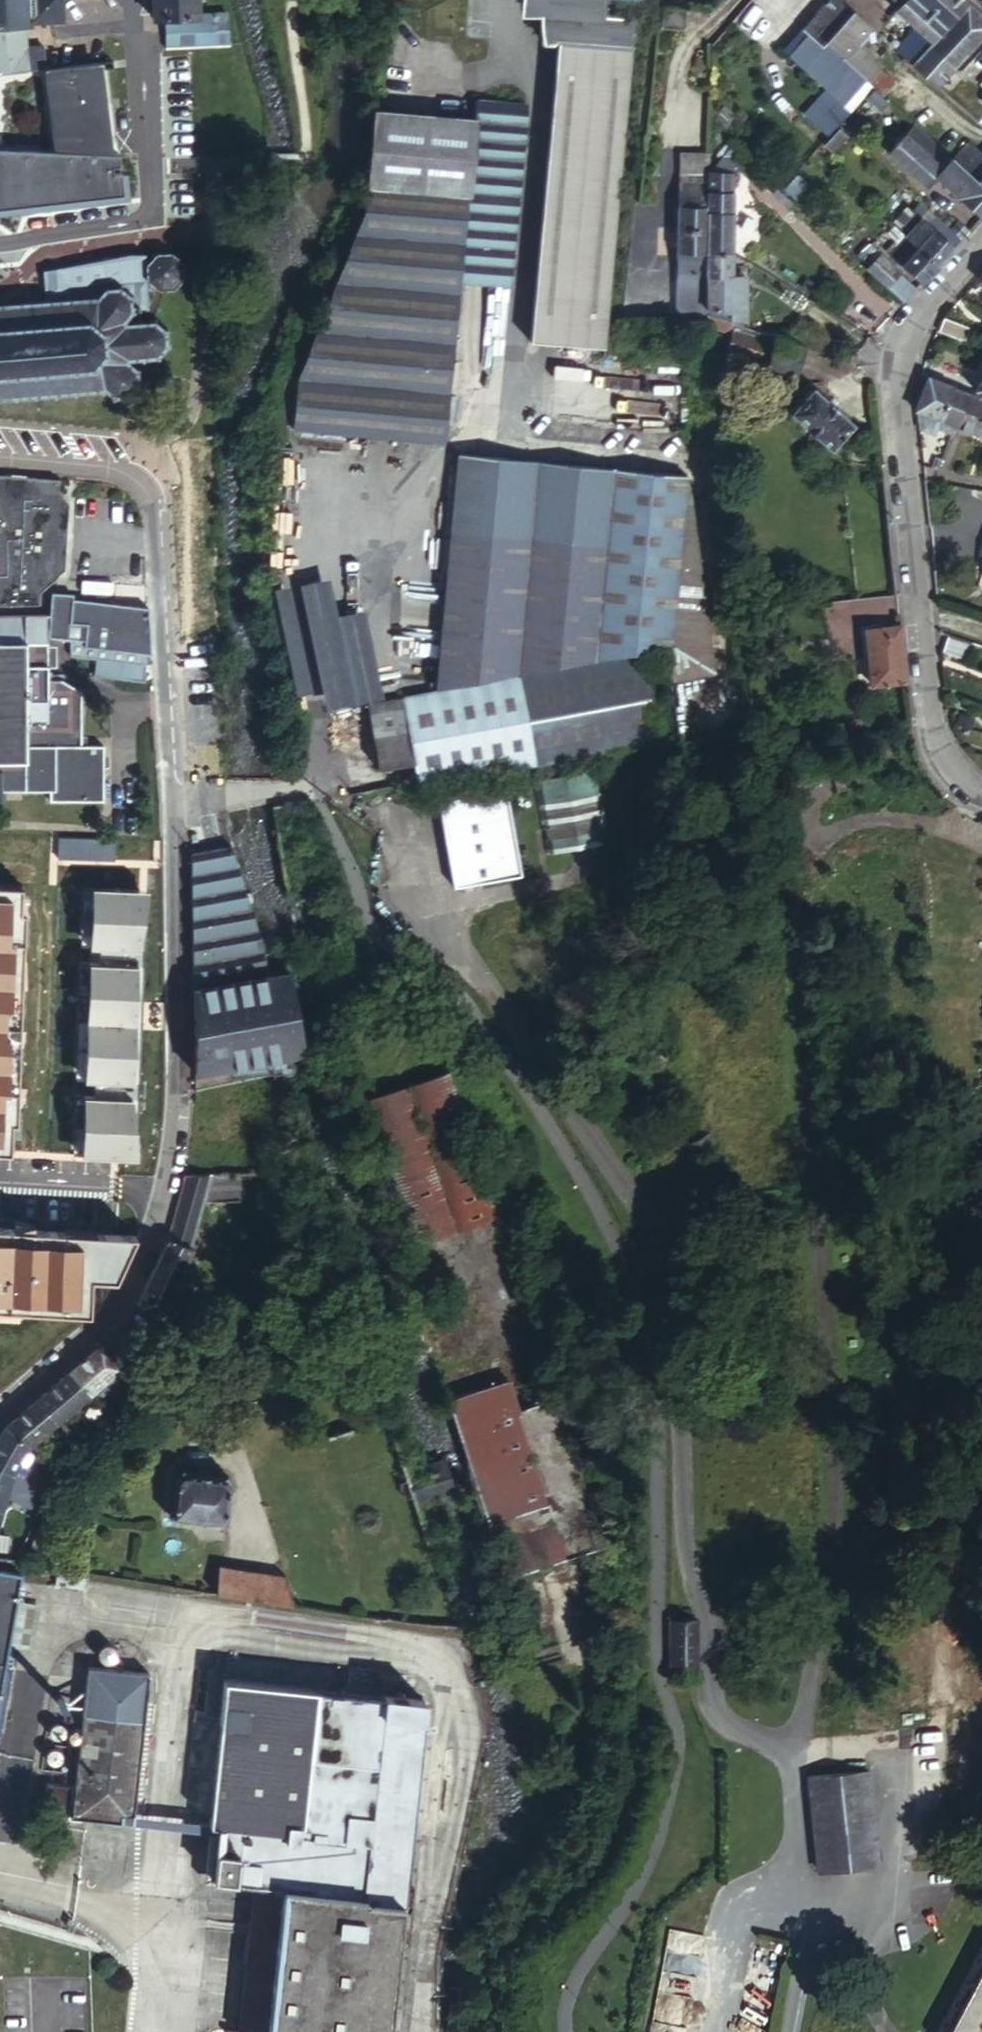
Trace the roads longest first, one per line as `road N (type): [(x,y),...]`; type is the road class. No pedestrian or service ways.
road 1 (residential): [(170,802),(176,1109),(156,1228),(113,1314),(0,1410)]
road 2 (residential): [(981,785),(950,760),(934,733),(890,368),(902,335),(981,242)]
road 3 (unclassified): [(511,0),(507,66),(542,86),(510,387),(667,400)]
road 4 (residential): [(0,463),(135,479),(151,496),(160,537),(170,802)]
road 5 (unclassified): [(170,802),(363,771)]

